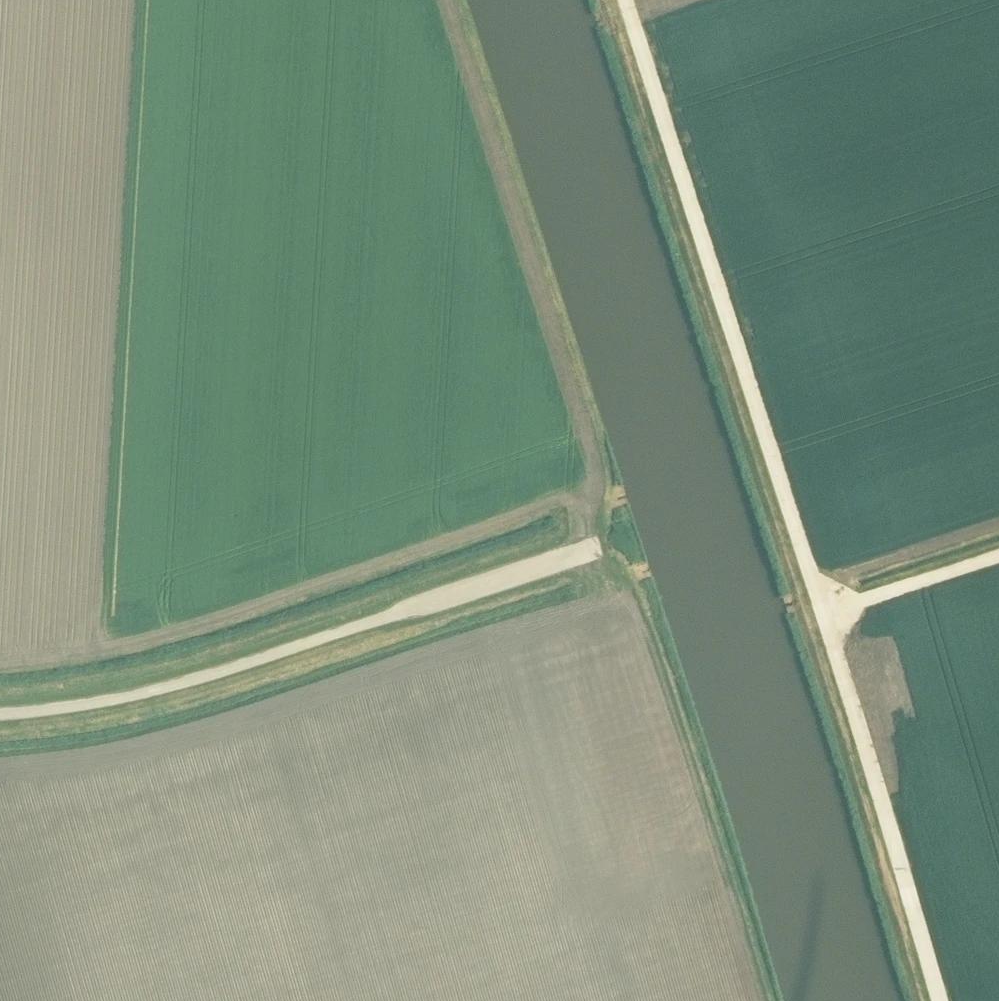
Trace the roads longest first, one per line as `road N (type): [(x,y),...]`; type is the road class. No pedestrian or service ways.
road 1 (track): [(934,1000),(818,605),(624,0)]
road 2 (unclassified): [(641,560),(134,723),(0,729)]

